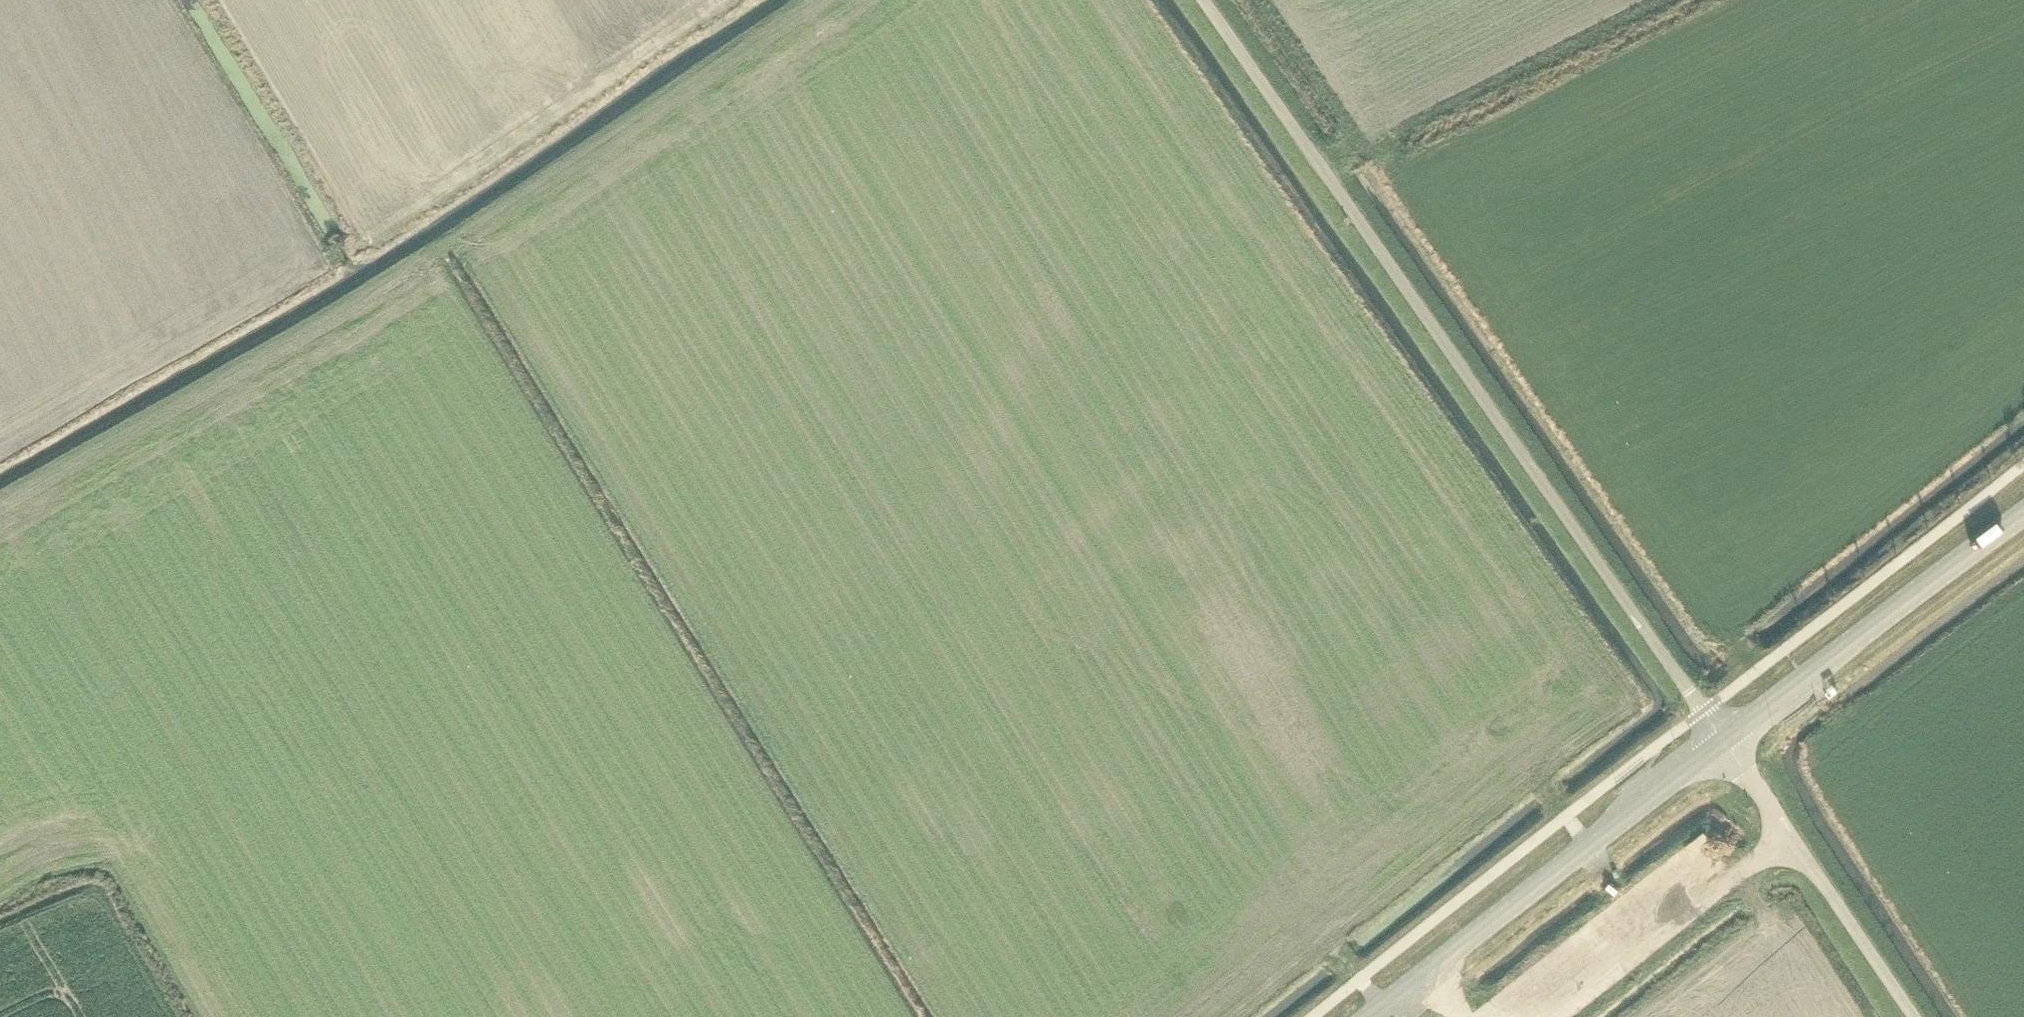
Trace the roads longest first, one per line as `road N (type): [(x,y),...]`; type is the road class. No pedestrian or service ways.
road 1 (unclassified): [(1723,739),(1207,0)]
road 2 (primary): [(1367,1016),(1723,739)]
road 3 (primary): [(1723,739),(2023,513)]
road 4 (unclassified): [(1916,1016),(1723,739)]

